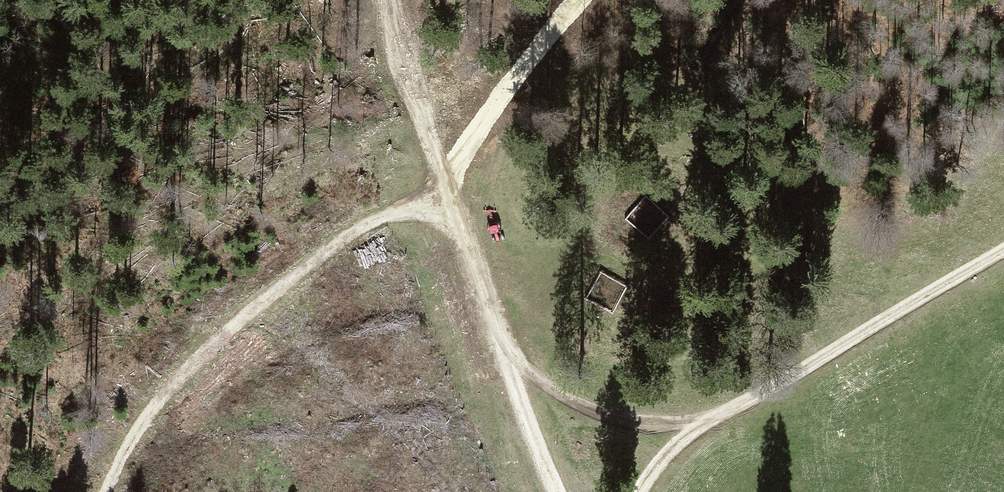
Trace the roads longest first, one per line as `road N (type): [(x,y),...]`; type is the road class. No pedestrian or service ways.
road 1 (track): [(561,491),(449,193),(394,0)]
road 2 (track): [(449,193),(366,225),(172,384),(104,491)]
road 3 (track): [(642,491),(697,427),(1003,253)]
road 4 (track): [(578,0),(444,173)]
road 5 (track): [(503,350),(611,419),(697,427)]

